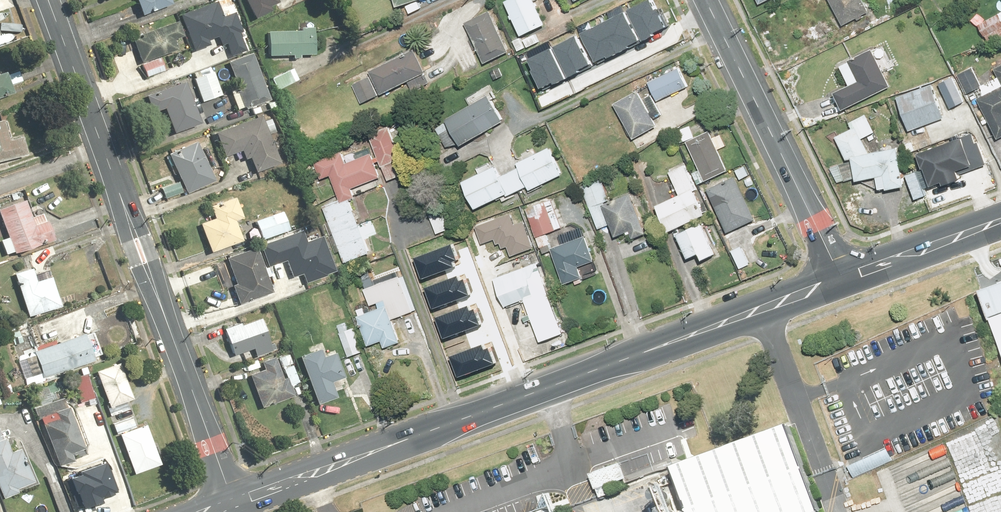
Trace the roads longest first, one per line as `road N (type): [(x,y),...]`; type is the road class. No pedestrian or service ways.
road 1 (residential): [(233,505),(49,0)]
road 2 (secondary): [(316,475),(631,355)]
road 3 (tertiary): [(704,0),(840,281)]
road 4 (secondary): [(840,281),(631,355)]
road 5 (secondary): [(1000,219),(840,281)]

